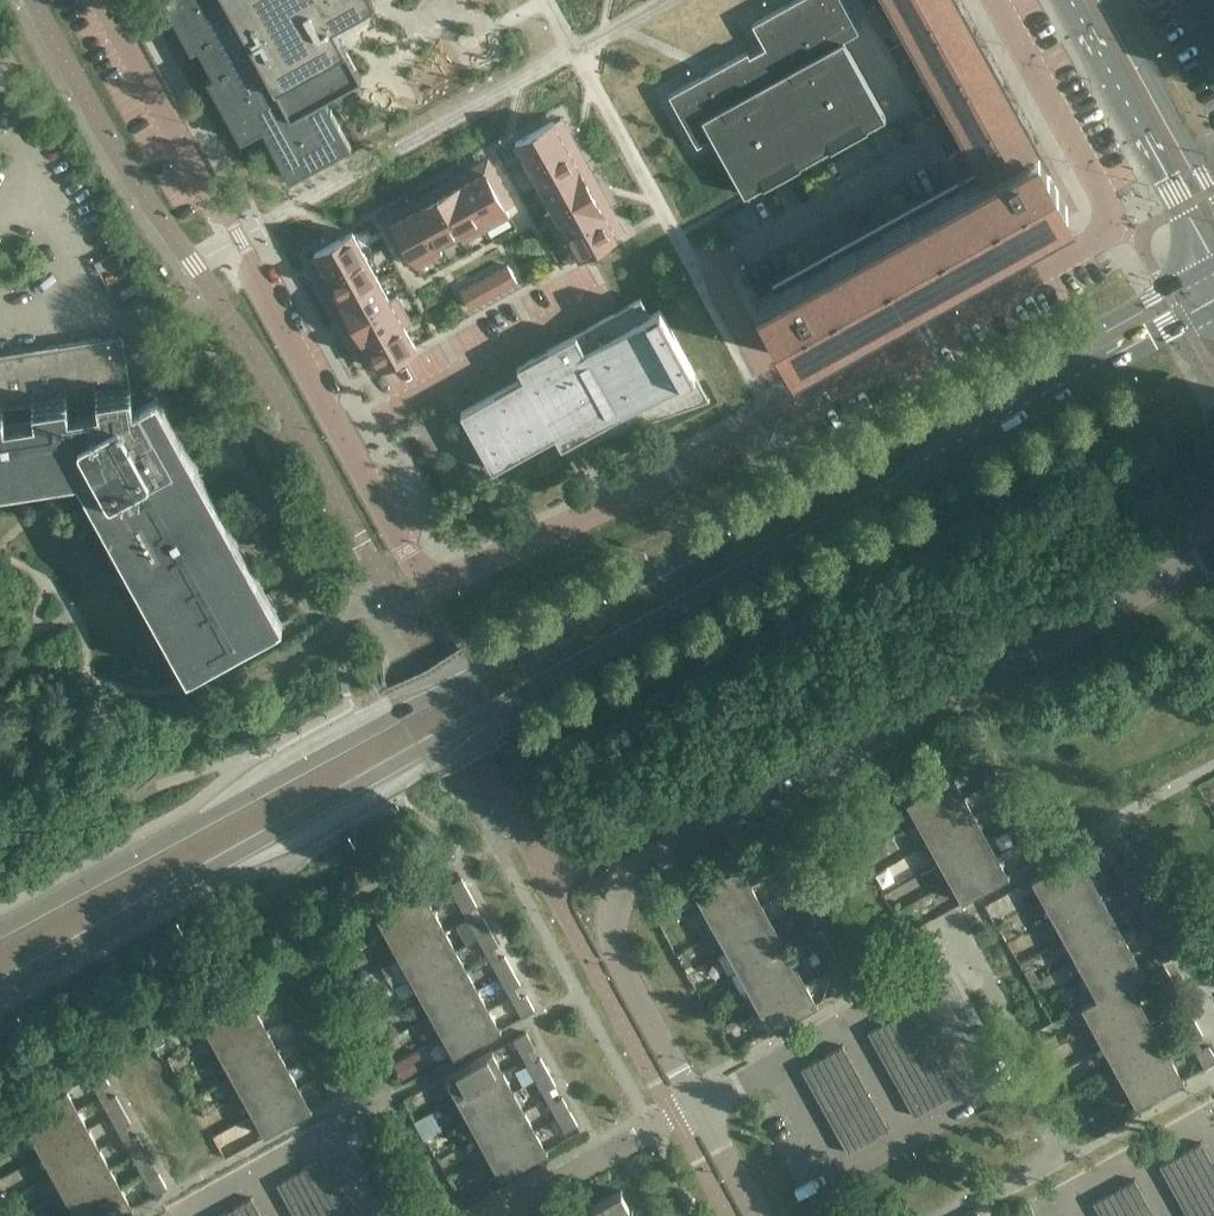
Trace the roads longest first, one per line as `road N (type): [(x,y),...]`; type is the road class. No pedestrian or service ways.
road 1 (tertiary): [(0,988),(1213,315)]
road 2 (tertiary): [(1209,272),(0,932)]
road 3 (residential): [(703,1104),(621,963),(612,912),(629,868),(1213,557)]
road 4 (residential): [(438,576),(407,551),(102,0)]
road 5 (residential): [(788,410),(1112,229),(994,0)]
road 6 (residential): [(438,576),(462,573),(629,498),(788,410)]
road 7 (tertiary): [(1059,0),(1209,272)]
road 8 (residential): [(498,1215),(703,1104)]
road 9 (tertiary): [(1213,190),(1108,0)]
road 10 (residential): [(778,1064),(839,1173),(908,1135)]
road 11 (residential): [(908,1135),(977,1098),(916,990)]
road 12 (residential): [(788,410),(723,291),(723,268),(738,256)]
road 13 (residential): [(370,1215),(325,1136),(257,1175)]
road 14 (residential): [(761,1215),(703,1104)]
road 15 (residential): [(847,1027),(908,1135)]

